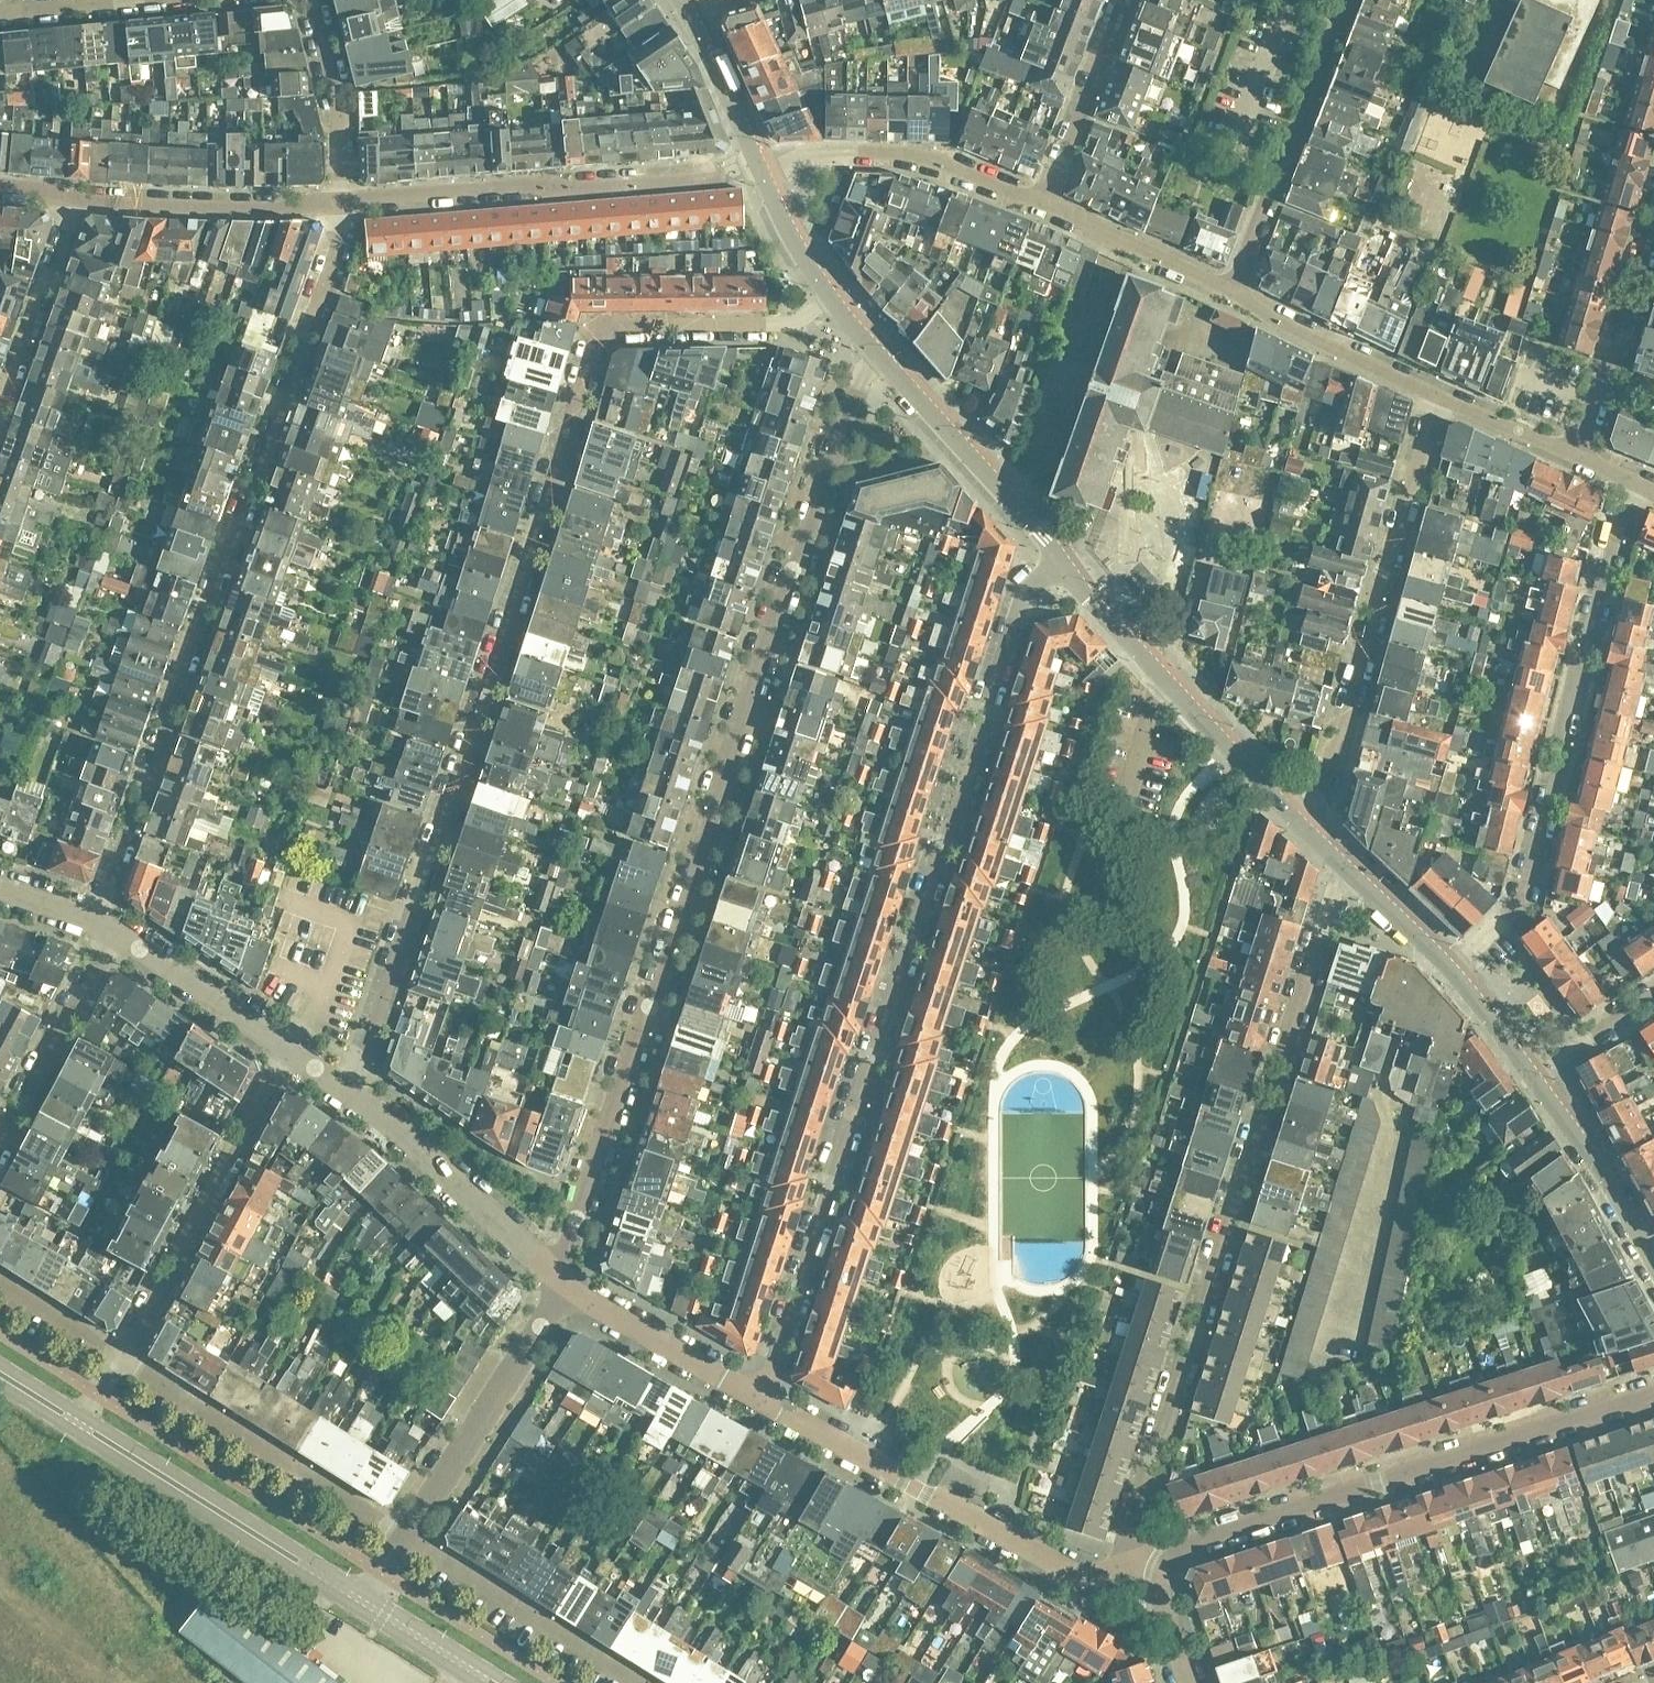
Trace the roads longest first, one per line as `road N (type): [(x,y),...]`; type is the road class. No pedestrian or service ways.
road 1 (residential): [(341,1086),(365,1052),(600,327),(794,323),(833,297)]
road 2 (residential): [(548,1269),(568,1244),(640,1021),(658,990),(720,802),(723,766),(852,403),(898,376)]
road 3 (residential): [(756,1399),(1024,606),(1064,562)]
road 4 (residential): [(94,924),(341,234),(345,201)]
road 5 (residential): [(1135,1560),(1137,1504),(1318,939),(1334,901),(1355,877)]
road 6 (residential): [(1451,971),(1521,904),(1615,529),(1636,481)]
road 7 (residential): [(1168,1565),(1207,1536),(1653,1391)]
road 8 (residential): [(1295,820),(1342,736),(1437,393)]
road 9 (residential): [(1135,1560),(1076,1575),(756,1399)]
road 10 (residential): [(759,166),(345,201)]
road 11 (residential): [(120,1358),(287,1050)]
road 12 (residential): [(1064,562),(1295,820)]
road 13 (tertiary): [(365,1603),(77,1422)]
road 14 (residential): [(120,1358),(407,1537)]
road 15 (residential): [(1230,290),(1343,0)]
road 16 (residential): [(407,1537),(566,1286)]
road 17 (residential): [(1045,203),(935,161),(891,153),(759,166)]
road 18 (residential): [(548,1269),(341,1086)]
road 19 (residential): [(407,1537),(637,1682)]
road 20 (residential): [(345,201),(77,198)]
road 21 (residential): [(898,376),(1064,562)]
road 22 (residential): [(1575,454),(1653,222)]
road 23 (residential): [(0,1143),(115,933)]
road 24 (residential): [(1437,393),(1230,290)]
road 25 (residential): [(0,412),(77,198)]
road 26 (residential): [(756,1399),(566,1286)]
road 27 (residential): [(1532,1075),(1617,1191),(1653,1256)]
road 28 (residential): [(1045,203),(1122,0)]
road 29 (residential): [(287,1050),(115,933)]
road 30 (residential): [(345,201),(340,109),(311,0)]
road 31 (residential): [(1230,290),(1045,203)]
road 32 (residential): [(685,9),(759,166)]
road 33 (tertiary): [(494,1682),(365,1603)]
road 34 (residential): [(1575,454),(1437,393)]
road 35 (residential): [(759,166),(833,297)]
road 36 (residential): [(1532,1075),(1653,994)]
road 37 (residential): [(0,1281),(120,1358)]
road 38 (residential): [(1355,877),(1451,971)]
road 39 (residential): [(1451,971),(1532,1075)]
road 40 (residential): [(0,13),(128,0)]
road 41 (residential): [(1188,1682),(1162,1603),(1168,1565)]

